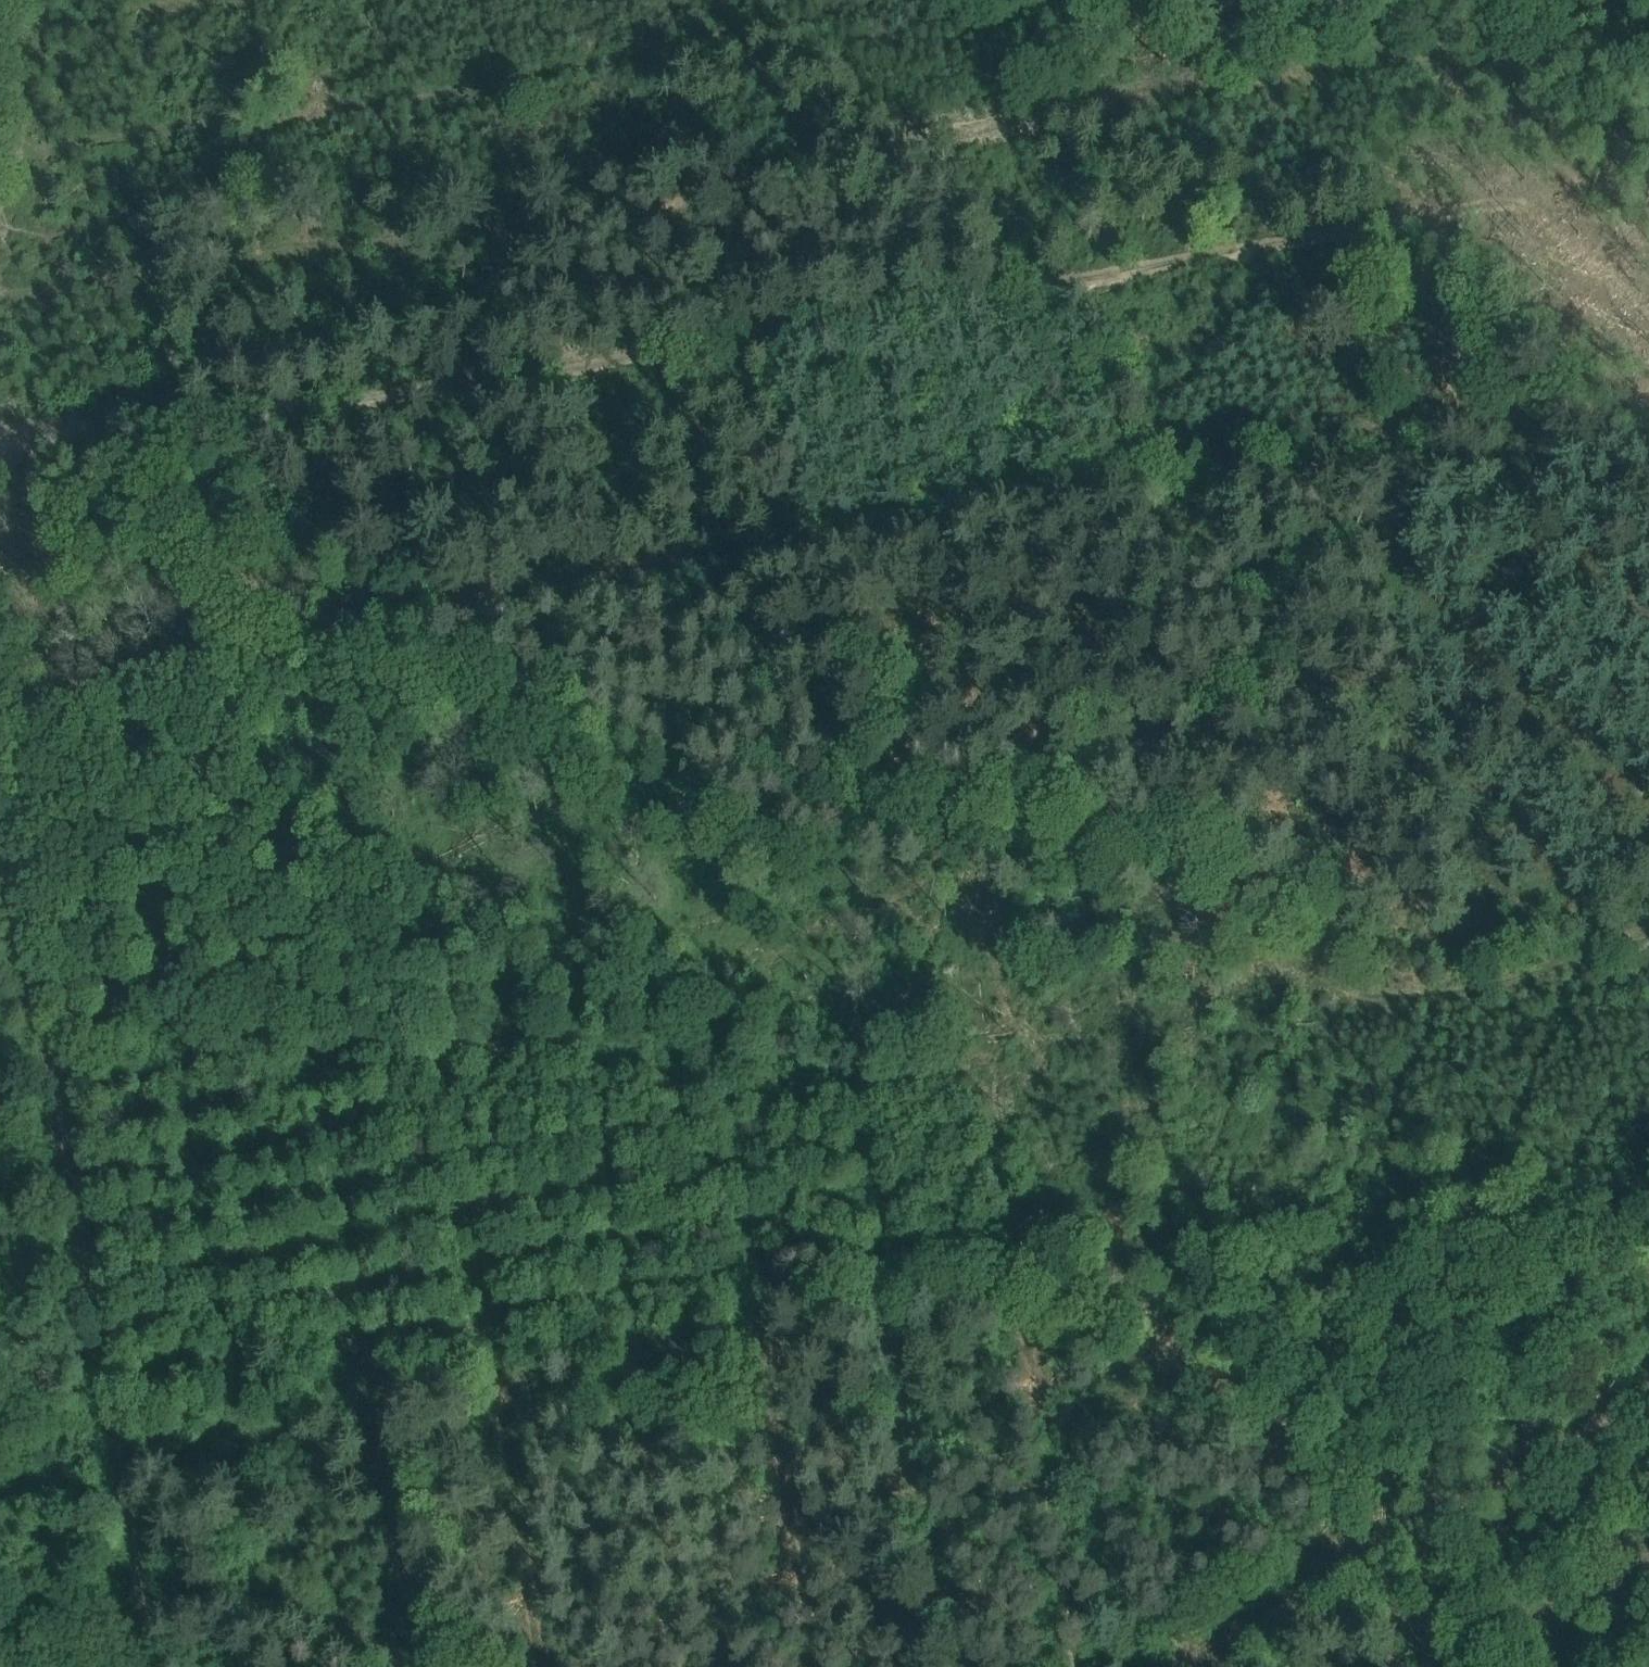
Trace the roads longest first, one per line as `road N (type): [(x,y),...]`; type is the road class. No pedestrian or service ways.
road 1 (track): [(0,785),(148,1666)]
road 2 (track): [(1648,1401),(1184,1666)]

